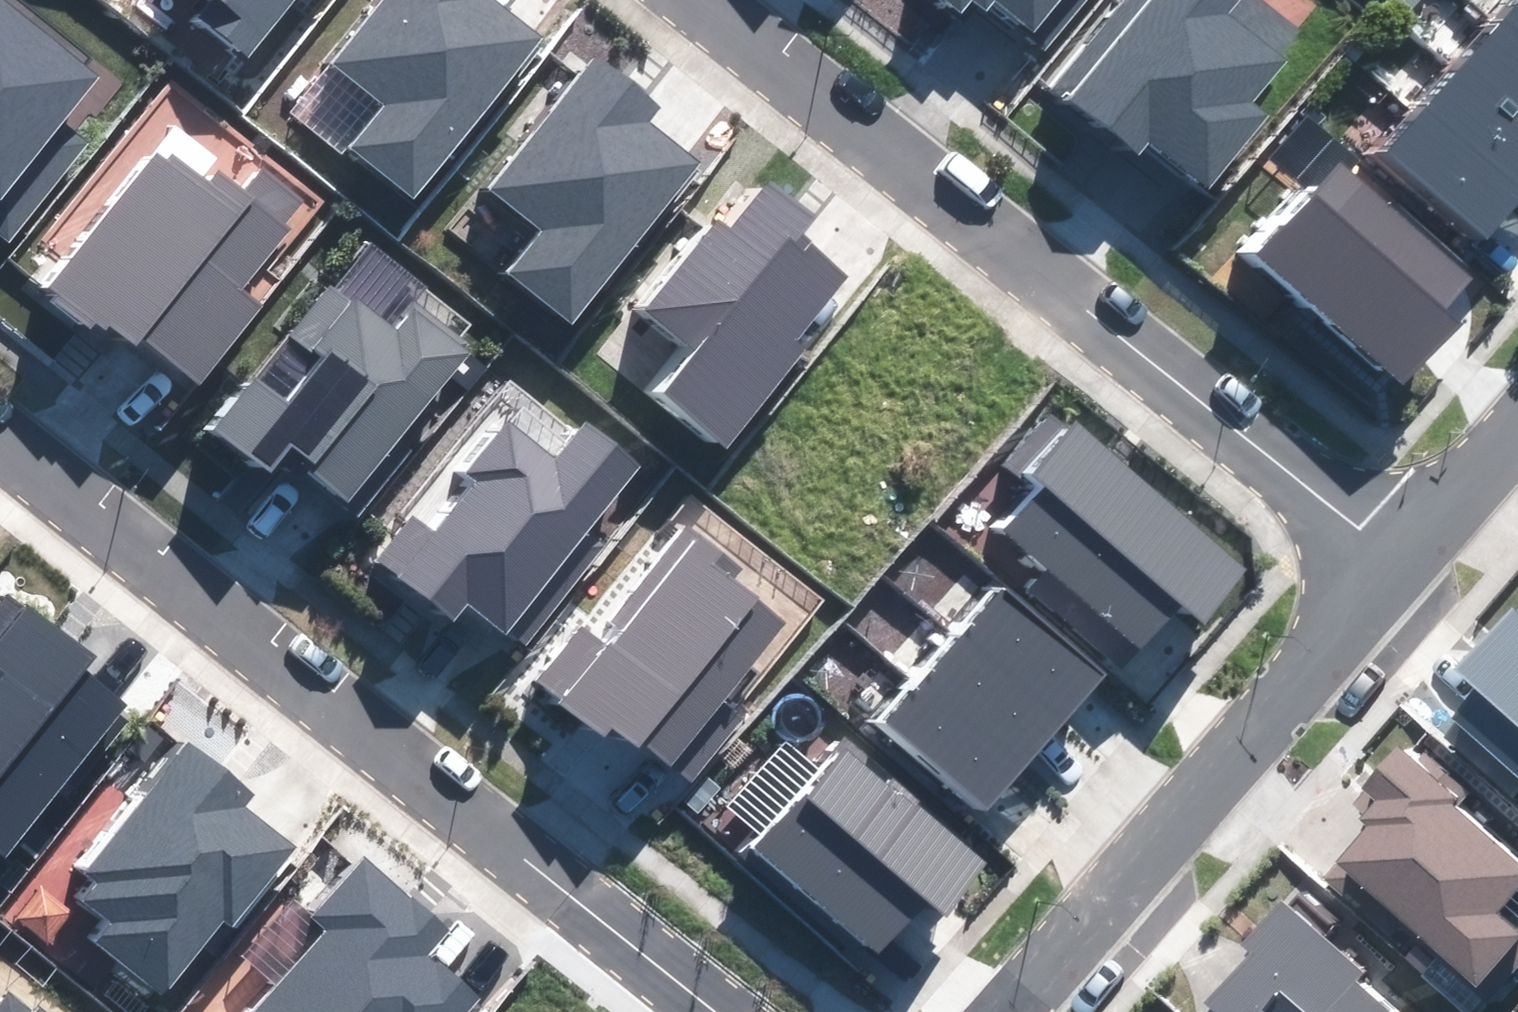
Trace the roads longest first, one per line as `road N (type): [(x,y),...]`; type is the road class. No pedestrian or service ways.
road 1 (residential): [(0,462),(519,880),(705,1011)]
road 2 (residential): [(700,0),(1391,556)]
road 3 (residential): [(992,1011),(1391,556)]
road 4 (residential): [(1391,556),(1517,416)]

